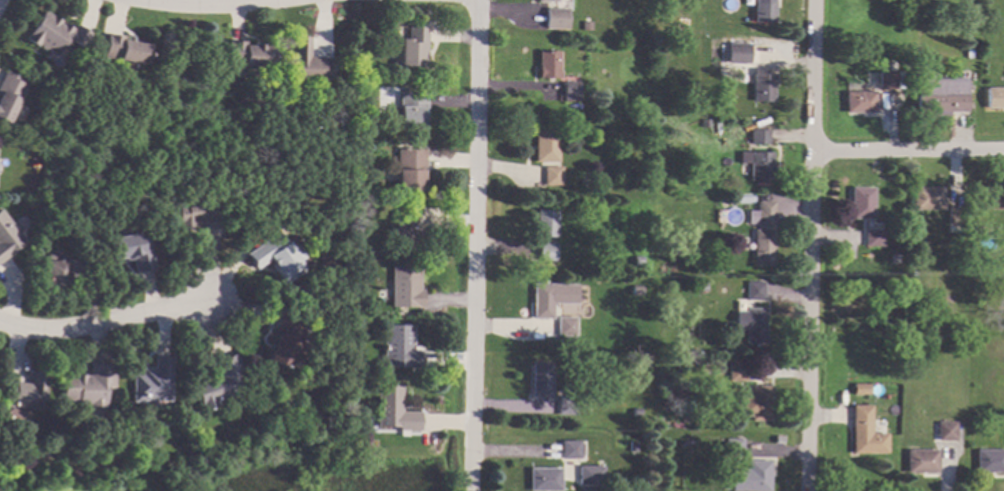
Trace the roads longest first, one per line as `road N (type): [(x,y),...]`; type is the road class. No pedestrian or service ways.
road 1 (residential): [(478,0),(469,490)]
road 2 (residential): [(814,0),(809,490)]
road 3 (residential): [(0,323),(37,332),(202,305)]
road 4 (residential): [(1003,152),(811,154)]
road 5 (residential): [(269,0),(147,0)]

